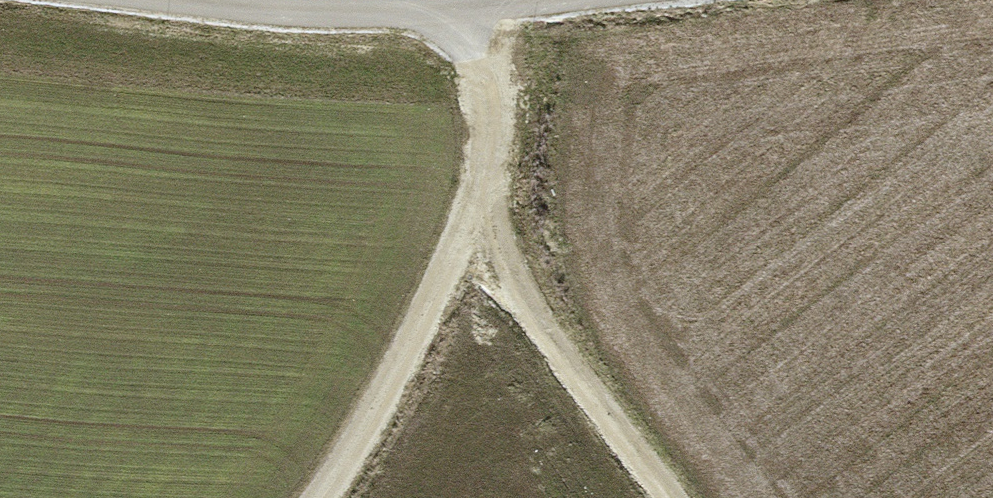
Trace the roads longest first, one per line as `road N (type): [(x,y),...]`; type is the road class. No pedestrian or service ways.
road 1 (track): [(440,11),(480,73),(490,126),(483,186),(524,294),(578,381),(671,497)]
road 2 (unclassified): [(183,0),(348,12),(546,0)]
road 3 (track): [(483,186),(416,327),(317,497)]

